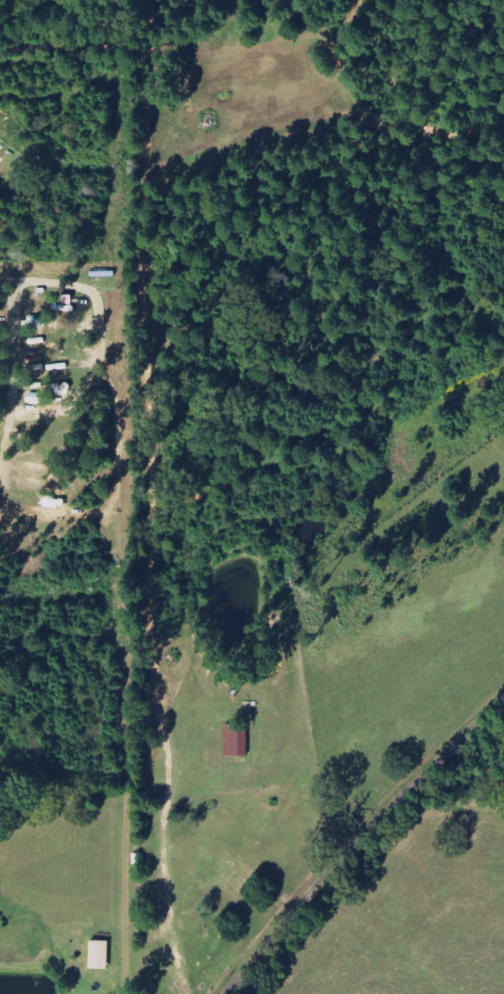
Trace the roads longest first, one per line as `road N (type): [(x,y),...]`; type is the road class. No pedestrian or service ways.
road 1 (residential): [(228,993),(335,862),(503,701)]

